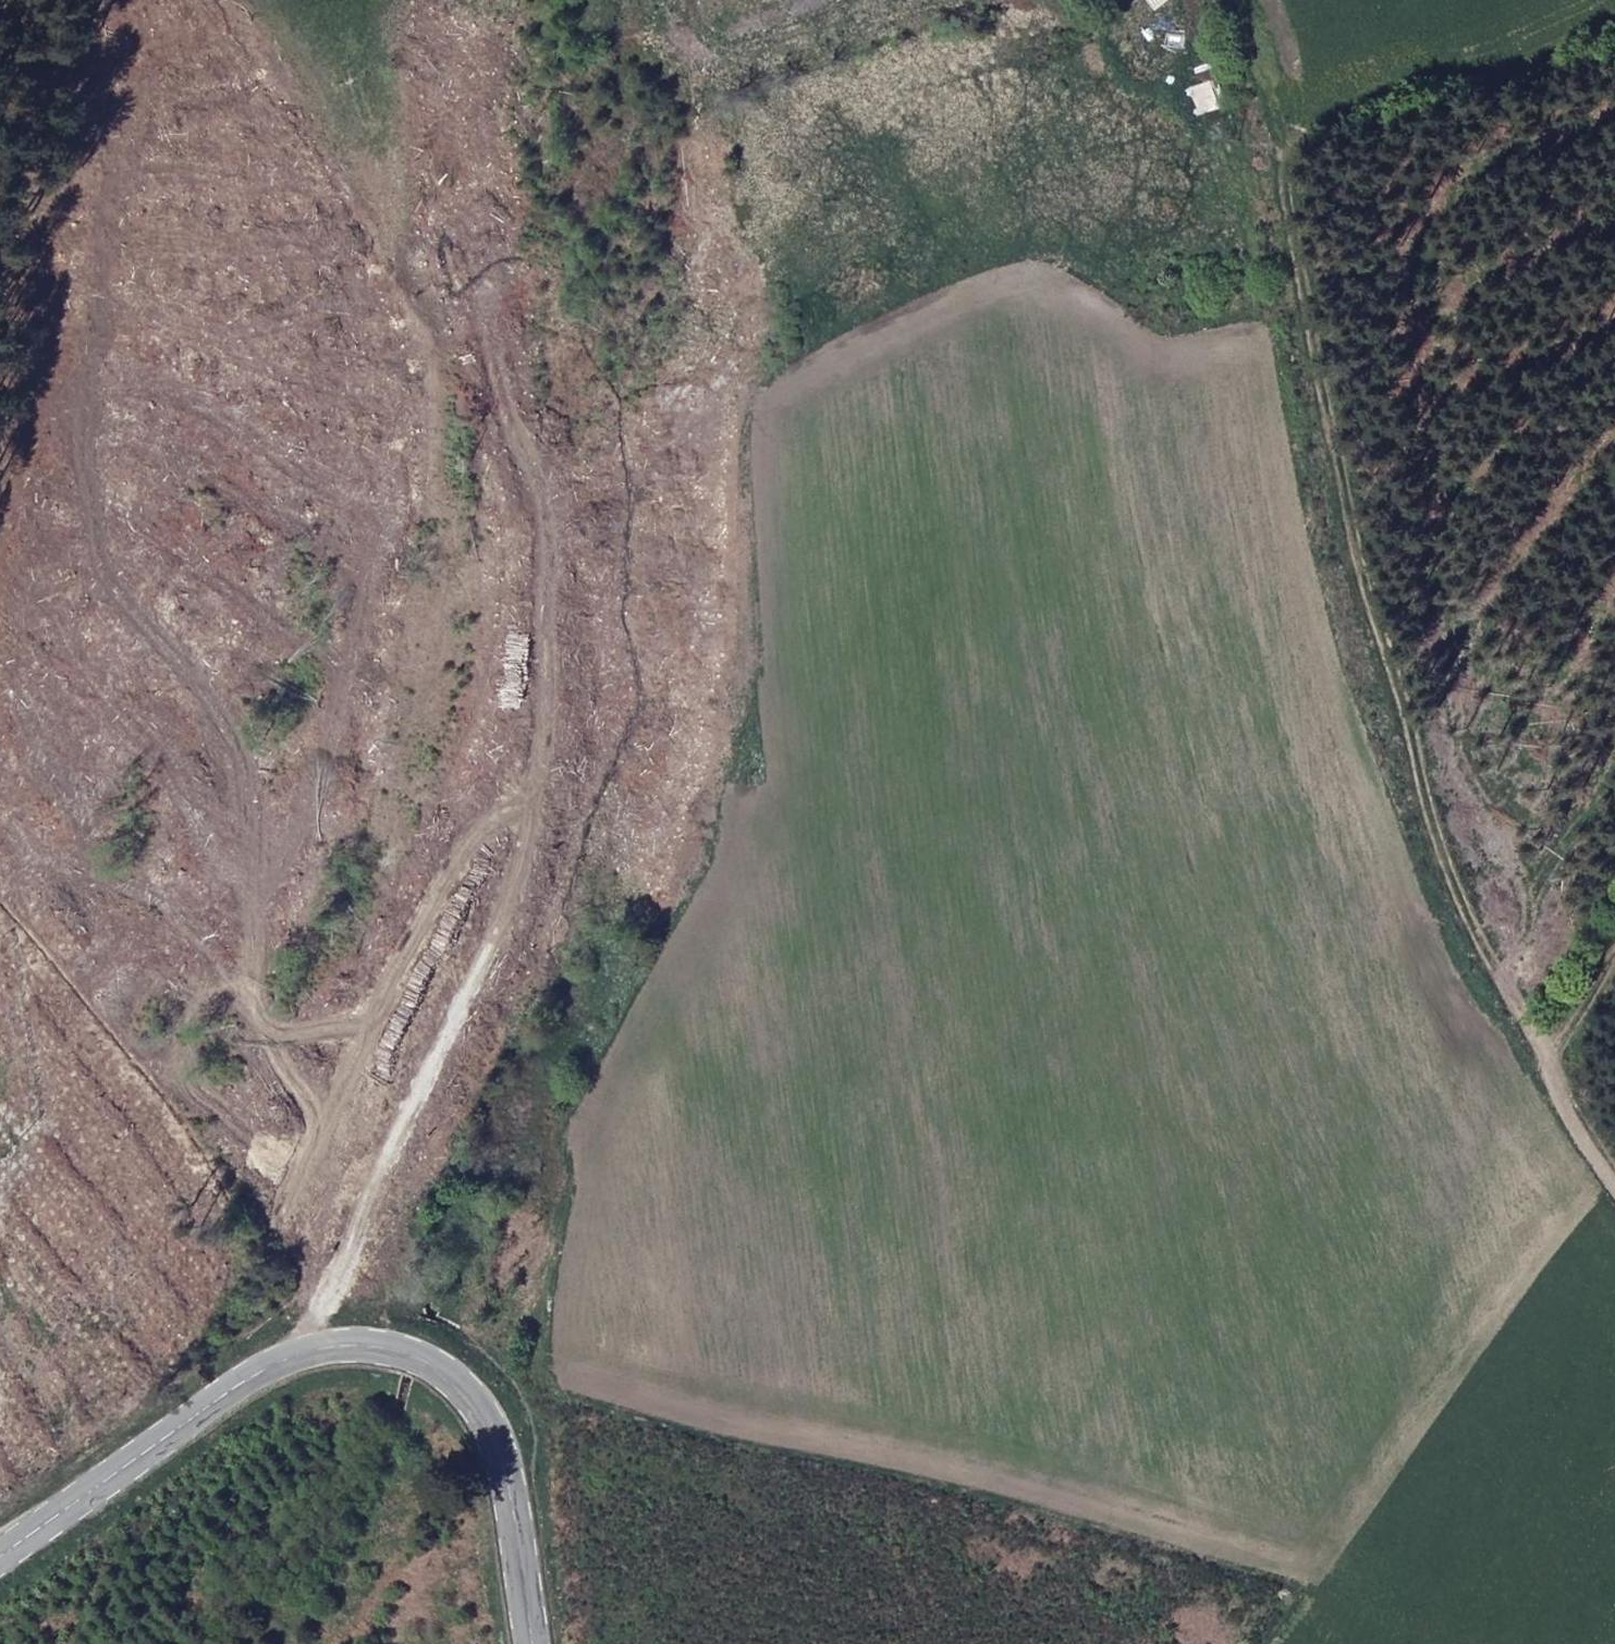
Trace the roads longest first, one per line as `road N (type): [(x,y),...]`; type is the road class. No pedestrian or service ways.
road 1 (track): [(1553,1041),(1496,956),(1386,655),(1330,297),(1254,0)]
road 2 (secondary): [(0,1545),(63,1495),(316,1348),(397,1349),(458,1382),(495,1430),(518,1510),(535,1643)]
road 3 (track): [(1614,951),(1553,1041),(1614,1126)]

